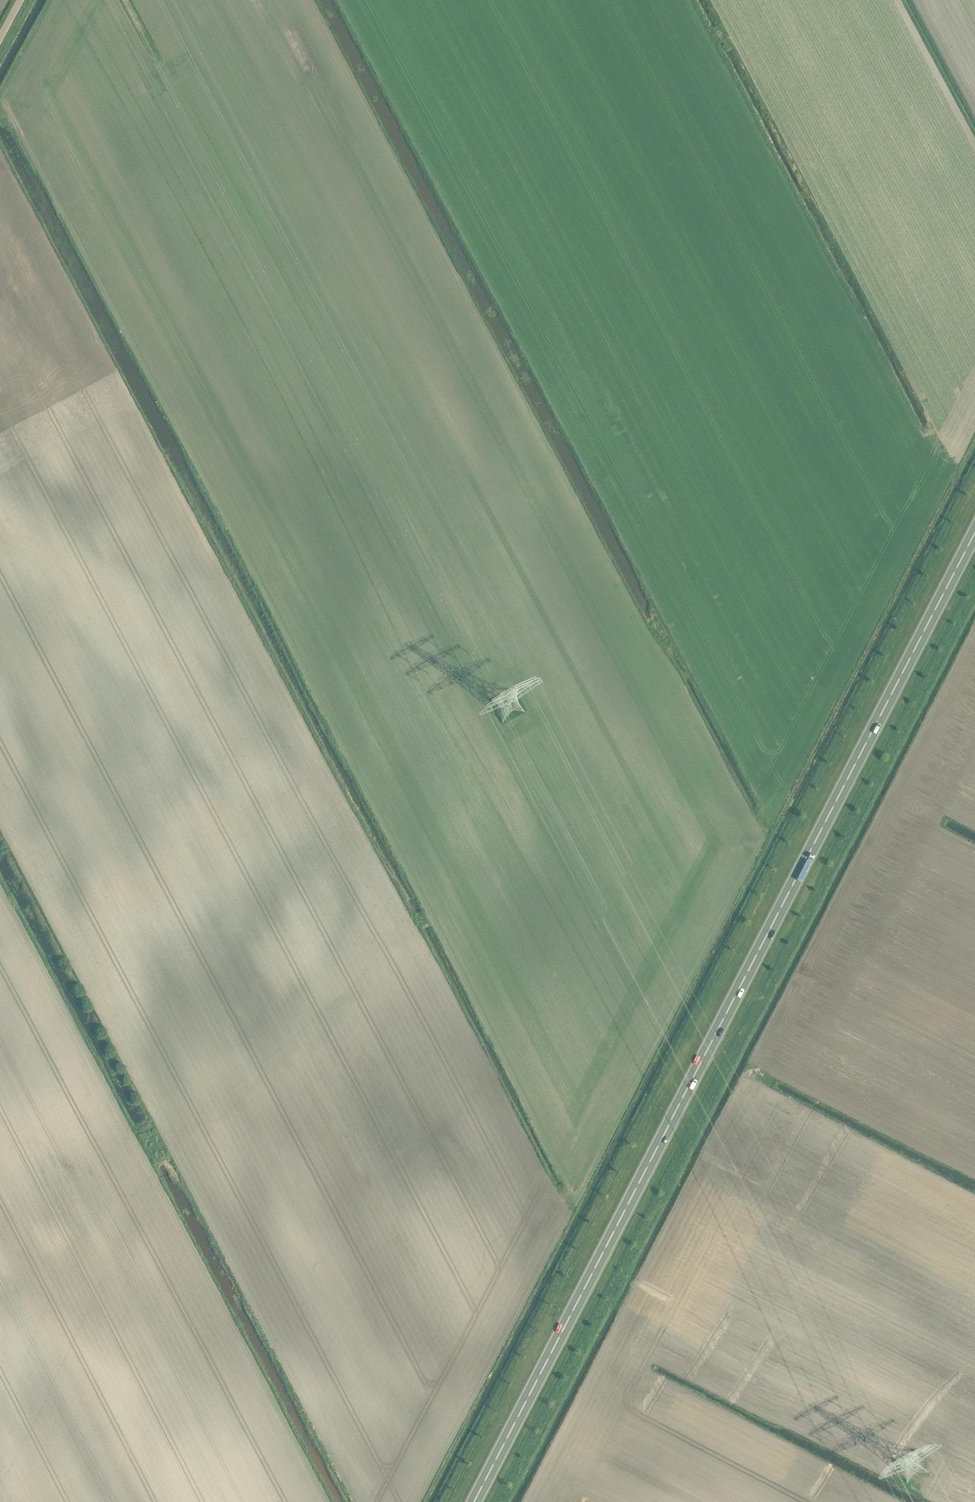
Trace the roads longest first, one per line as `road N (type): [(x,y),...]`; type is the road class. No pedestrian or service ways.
road 1 (trunk): [(479,1501),(974,544)]

